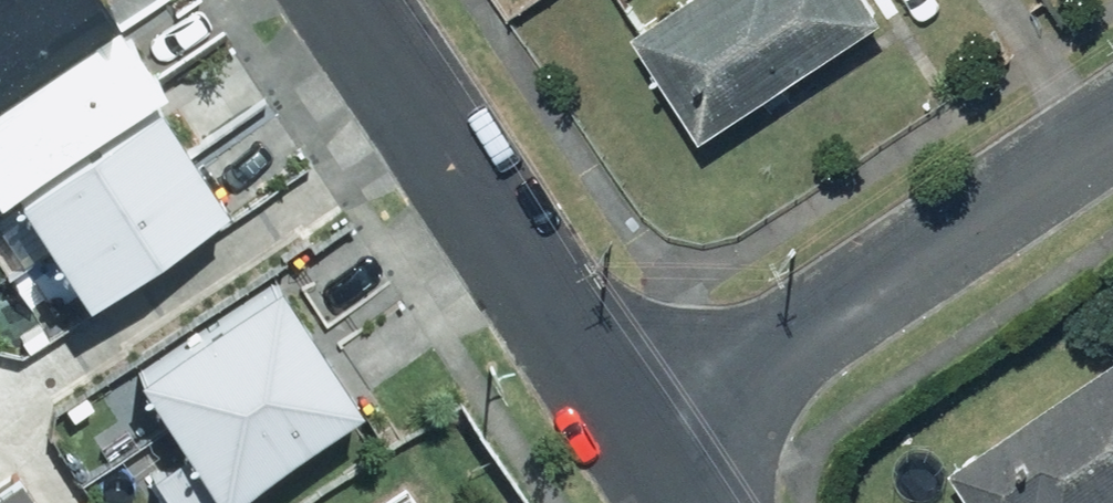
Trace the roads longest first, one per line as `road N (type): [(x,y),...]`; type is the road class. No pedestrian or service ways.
road 1 (residential): [(1112,121),(658,440)]
road 2 (residential): [(344,0),(658,440)]

